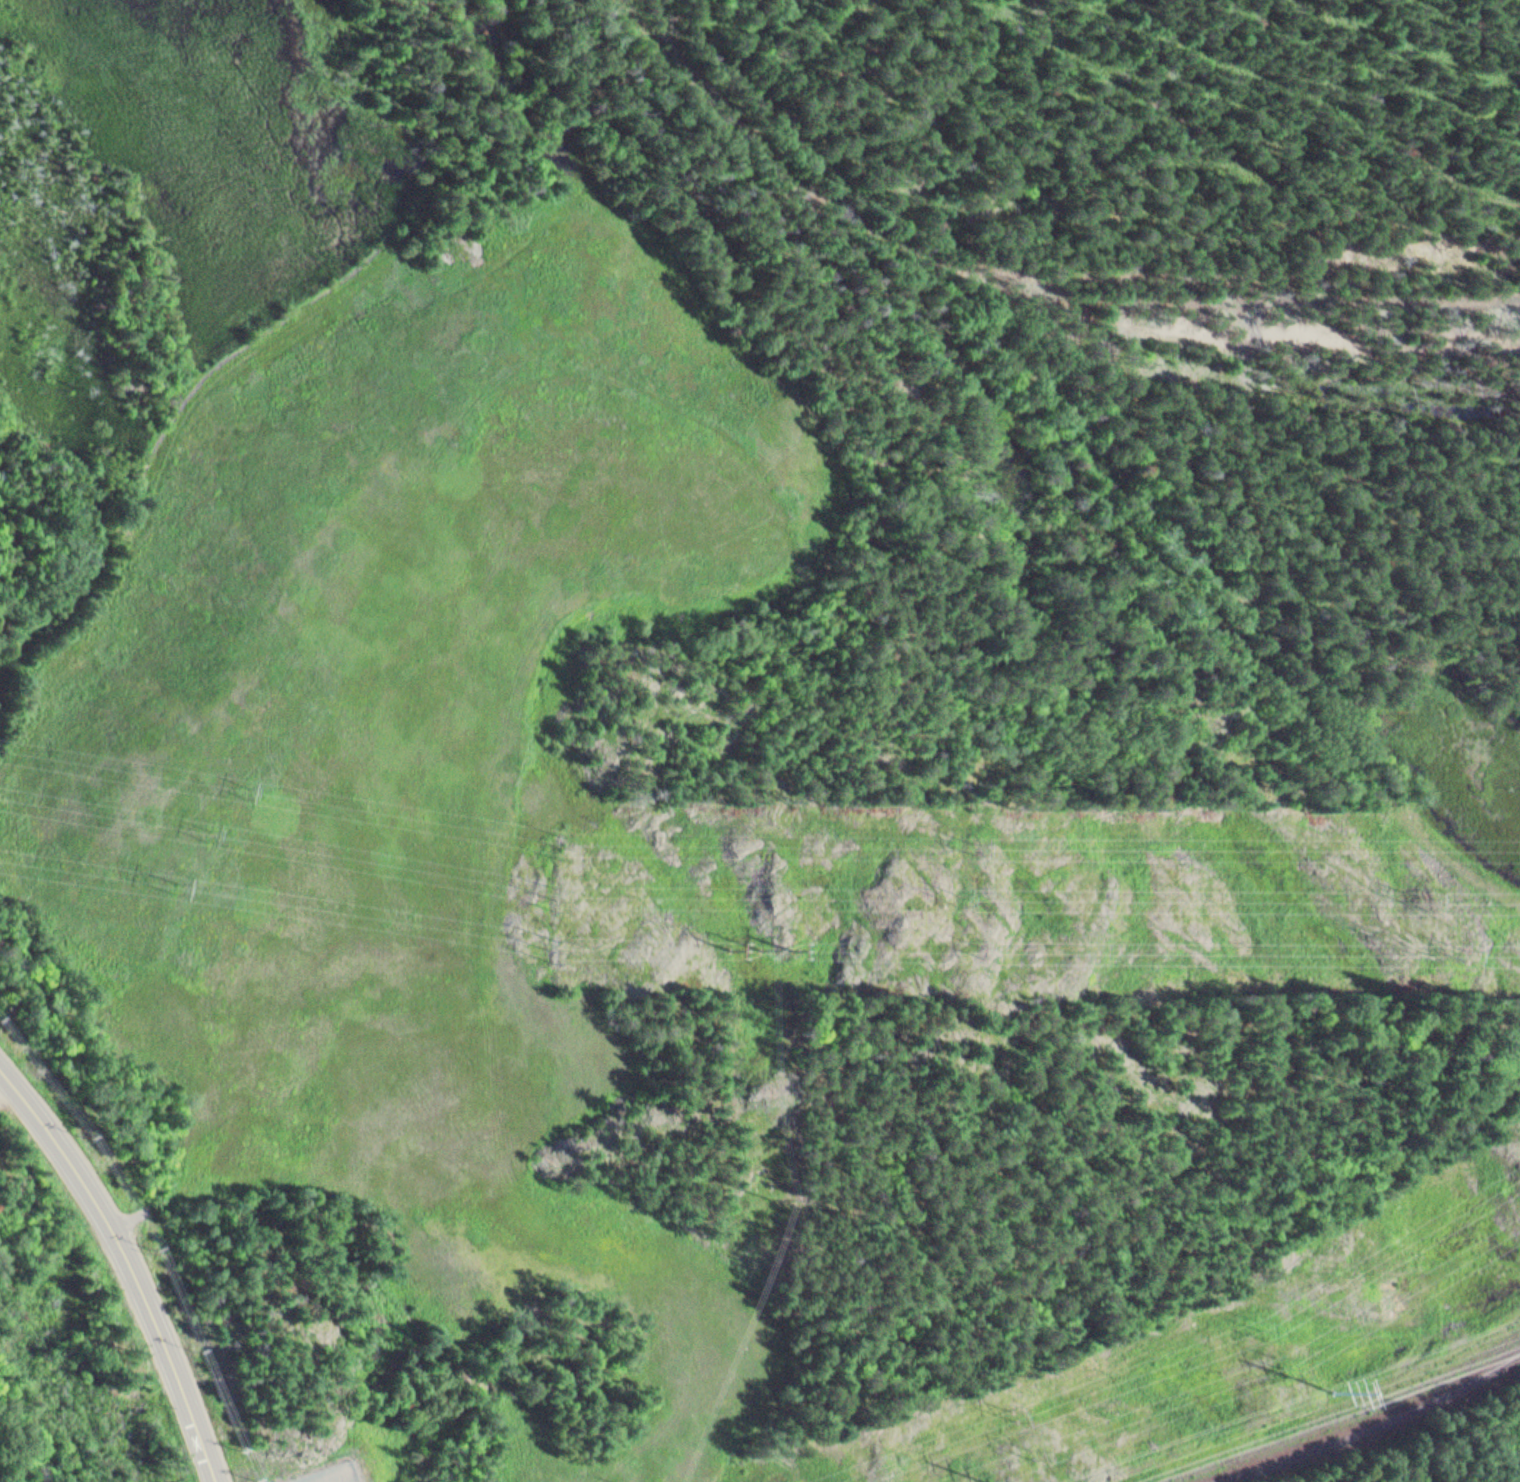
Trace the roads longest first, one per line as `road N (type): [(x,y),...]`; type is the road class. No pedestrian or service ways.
road 1 (secondary): [(218,1481),(115,1229),(0,1068)]

